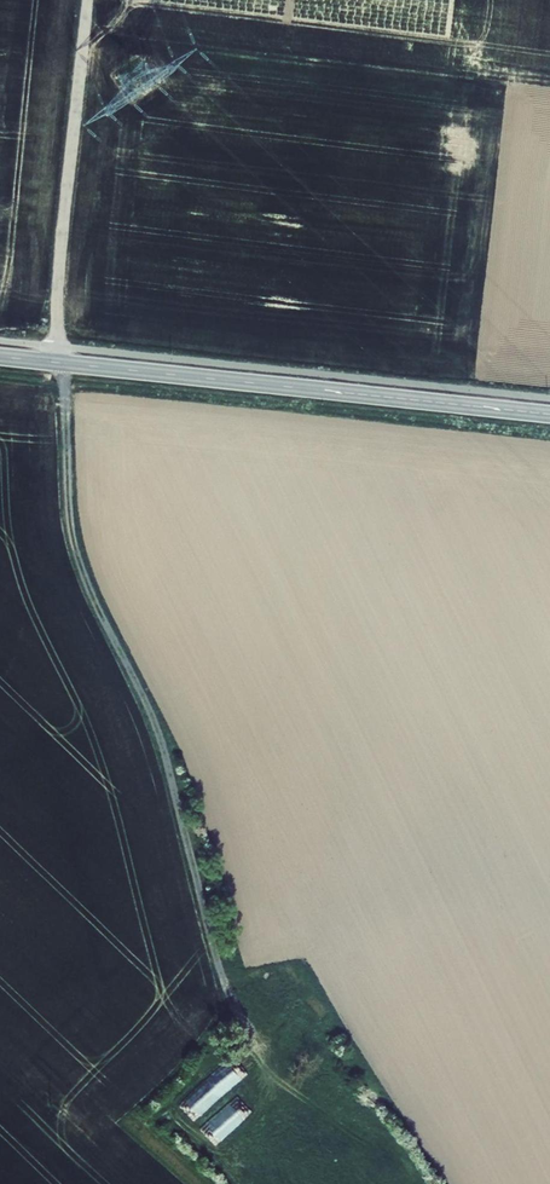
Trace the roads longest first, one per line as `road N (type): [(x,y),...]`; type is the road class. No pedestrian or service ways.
road 1 (track): [(232,1014),(156,723),(73,538),(66,394),(56,363),(89,0)]
road 2 (tertiary): [(0,357),(549,415)]

